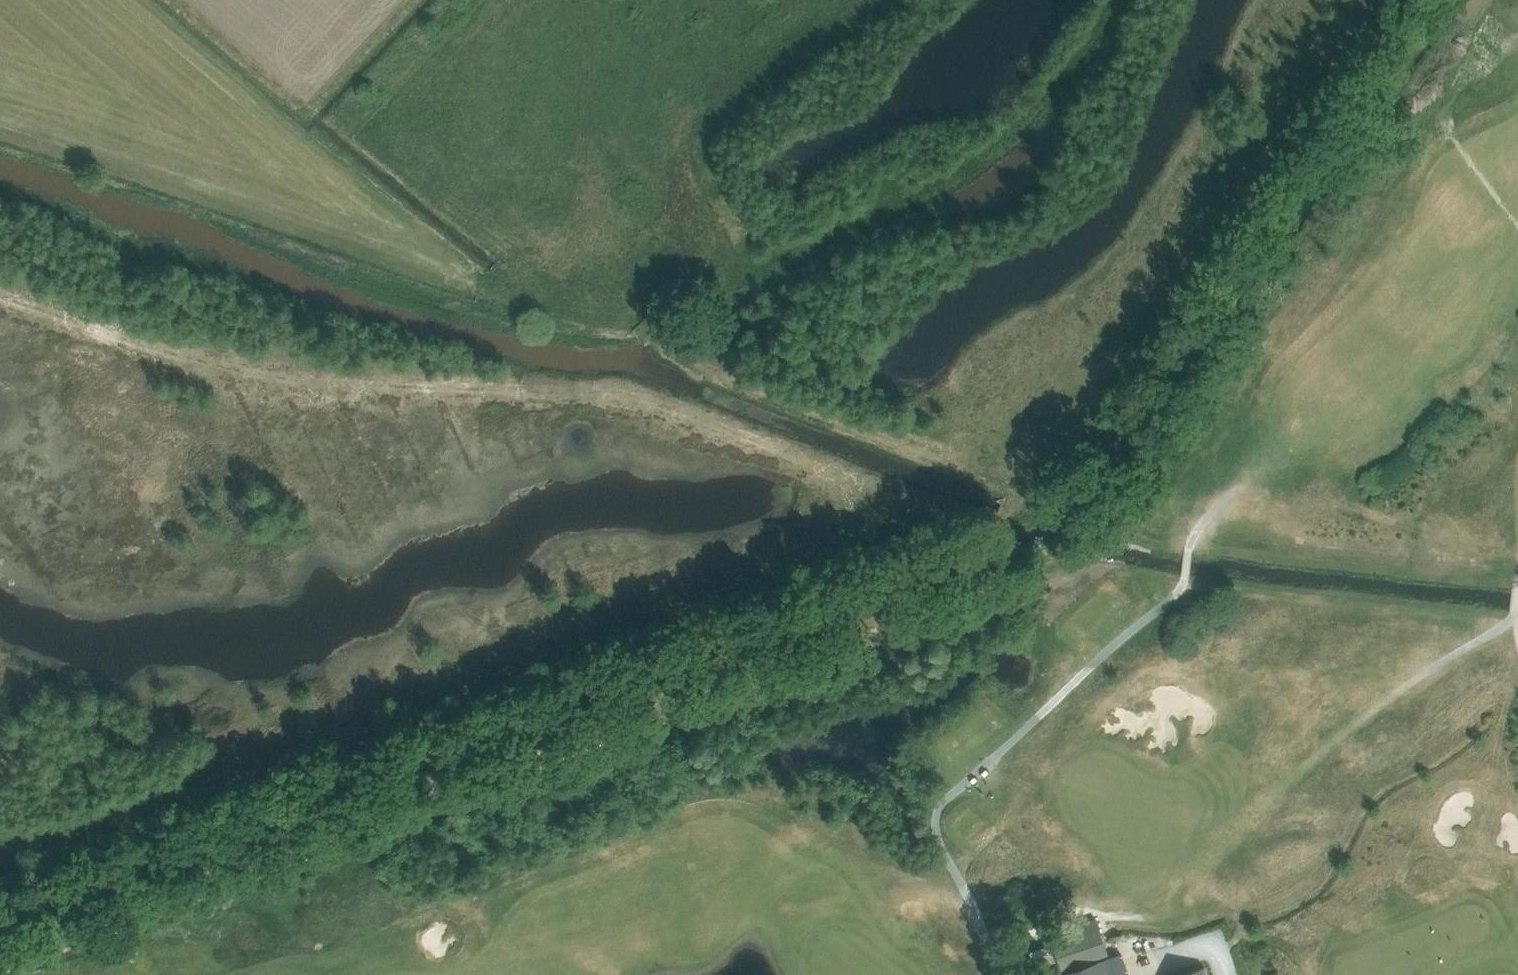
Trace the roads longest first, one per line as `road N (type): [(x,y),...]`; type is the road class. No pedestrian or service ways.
road 1 (track): [(945,801),(1184,583)]
road 2 (track): [(945,801),(936,818),(940,844),(997,974)]

